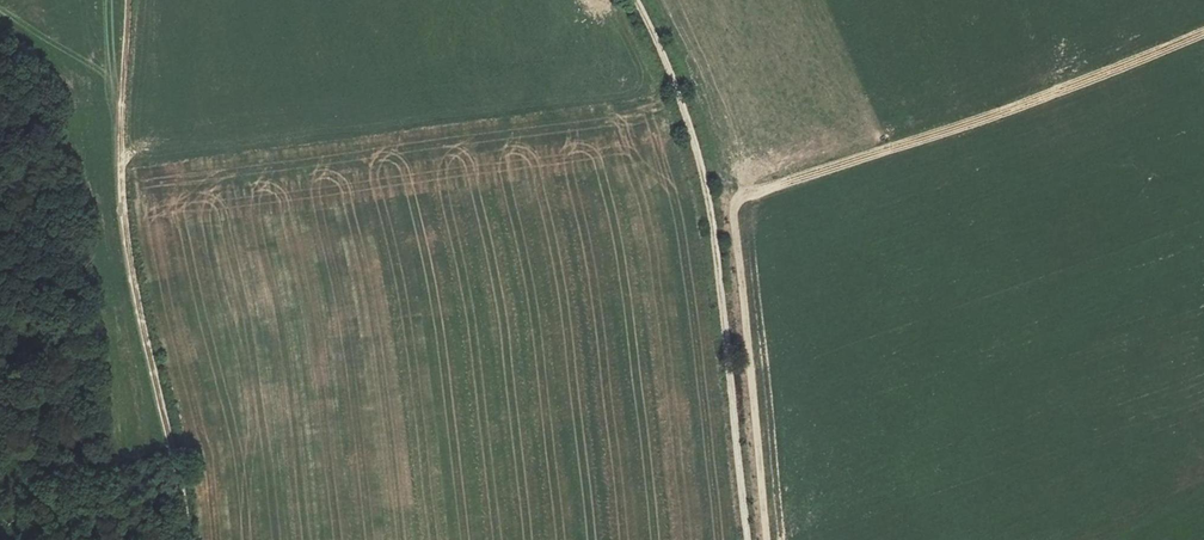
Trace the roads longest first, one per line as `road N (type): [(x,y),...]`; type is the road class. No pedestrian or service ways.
road 1 (track): [(1203,29),(1061,89),(739,200),(771,539)]
road 2 (track): [(636,0),(705,174),(746,539)]
road 3 (track): [(188,539),(127,248),(128,0)]

